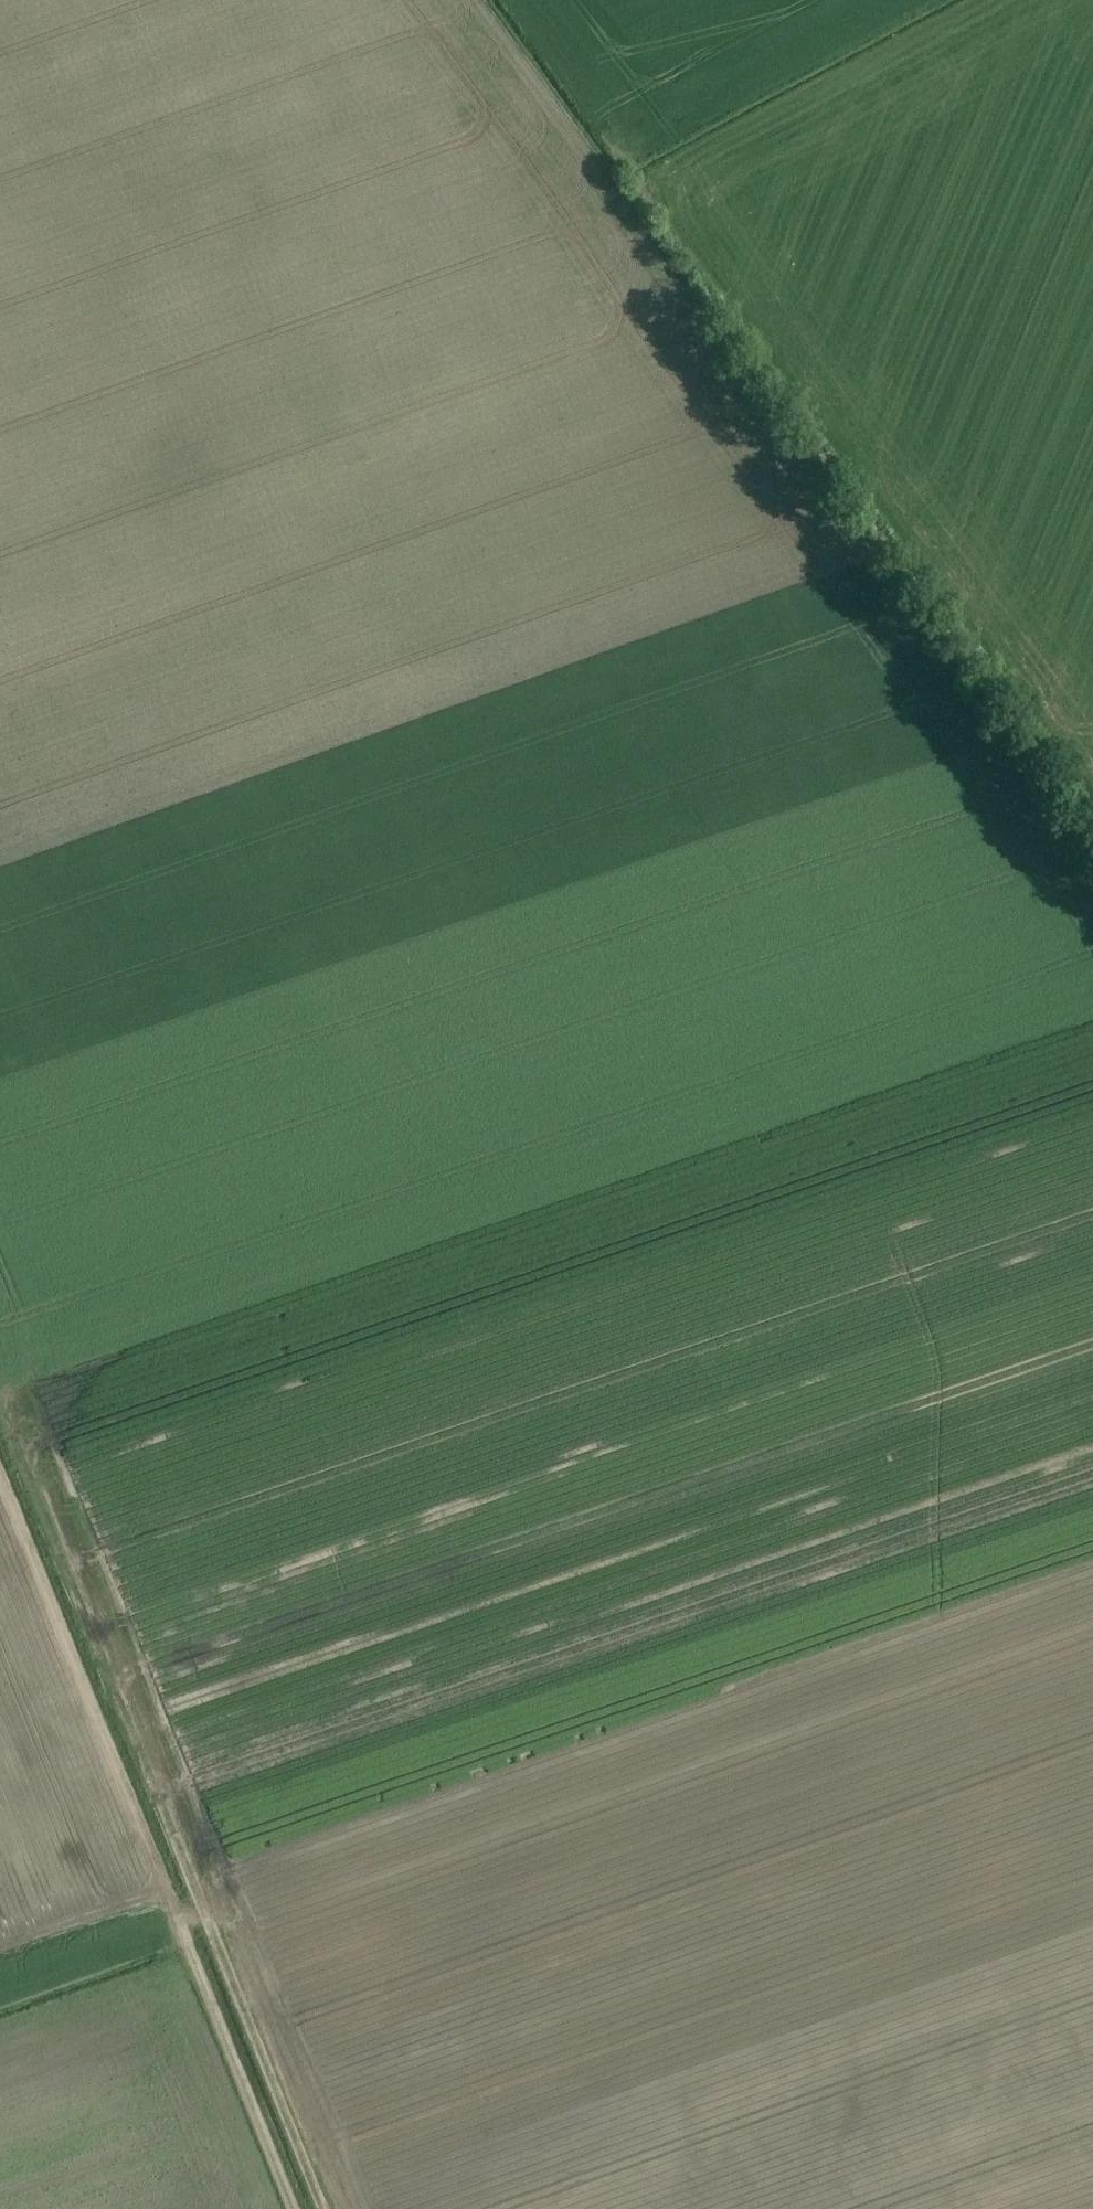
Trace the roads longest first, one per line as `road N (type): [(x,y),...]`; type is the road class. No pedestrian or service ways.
road 1 (track): [(296,2208),(0,1471)]

